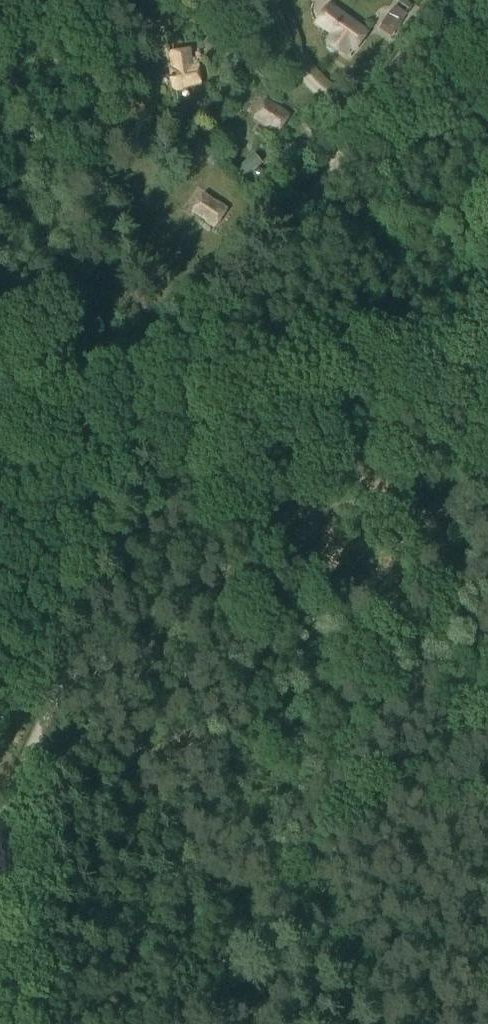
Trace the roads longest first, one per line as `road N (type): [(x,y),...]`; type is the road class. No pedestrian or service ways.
road 1 (track): [(435,0),(198,364),(24,760)]
road 2 (track): [(24,760),(15,1023)]

